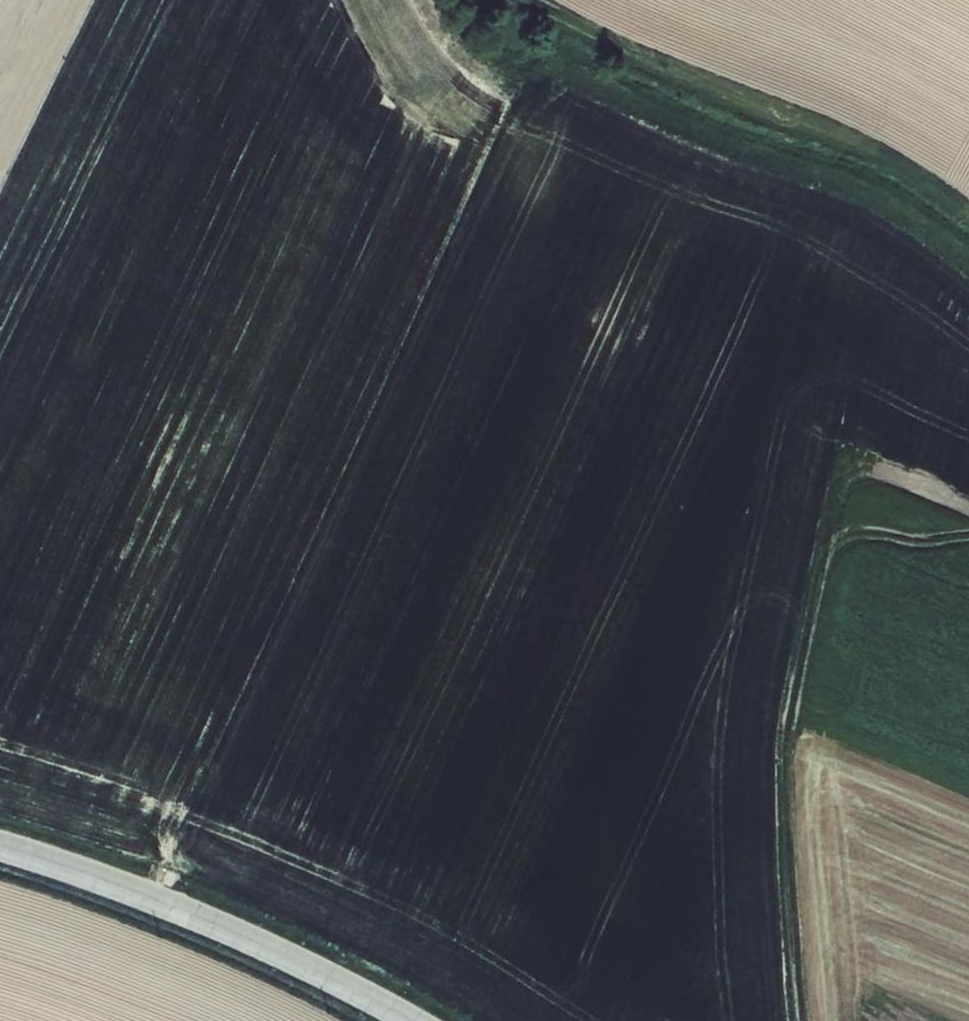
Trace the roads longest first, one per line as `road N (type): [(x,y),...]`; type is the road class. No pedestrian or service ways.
road 1 (tertiary): [(407,1020),(115,886),(0,855)]

